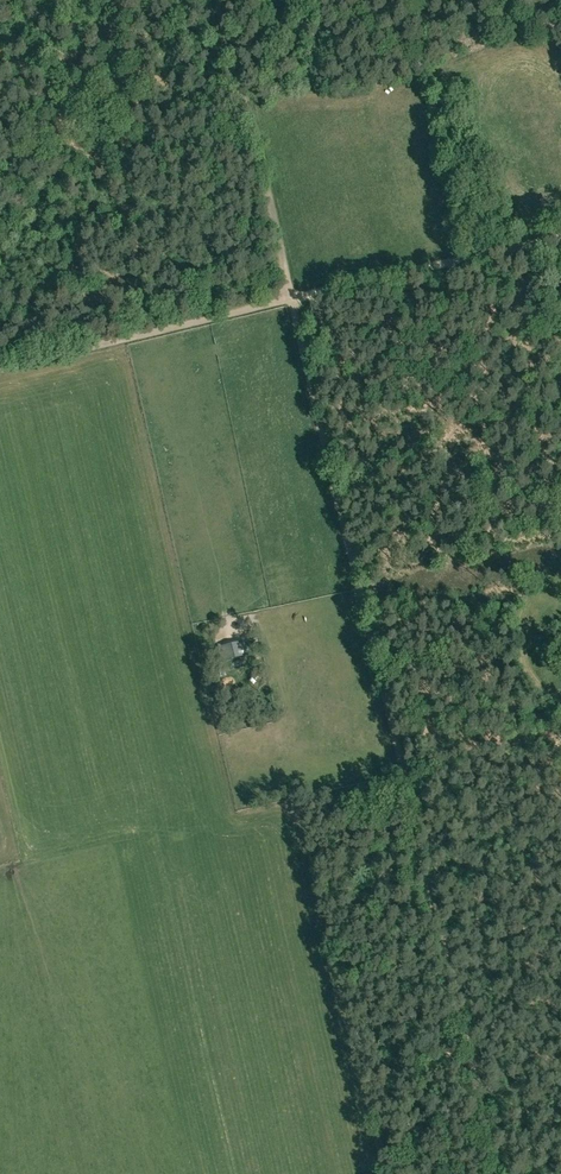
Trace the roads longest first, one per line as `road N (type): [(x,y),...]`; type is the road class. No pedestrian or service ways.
road 1 (track): [(293,300),(417,826)]
road 2 (track): [(417,826),(498,1173)]
road 3 (track): [(293,300),(219,0)]
road 4 (track): [(0,371),(293,300)]
road 5 (track): [(293,300),(560,238)]

